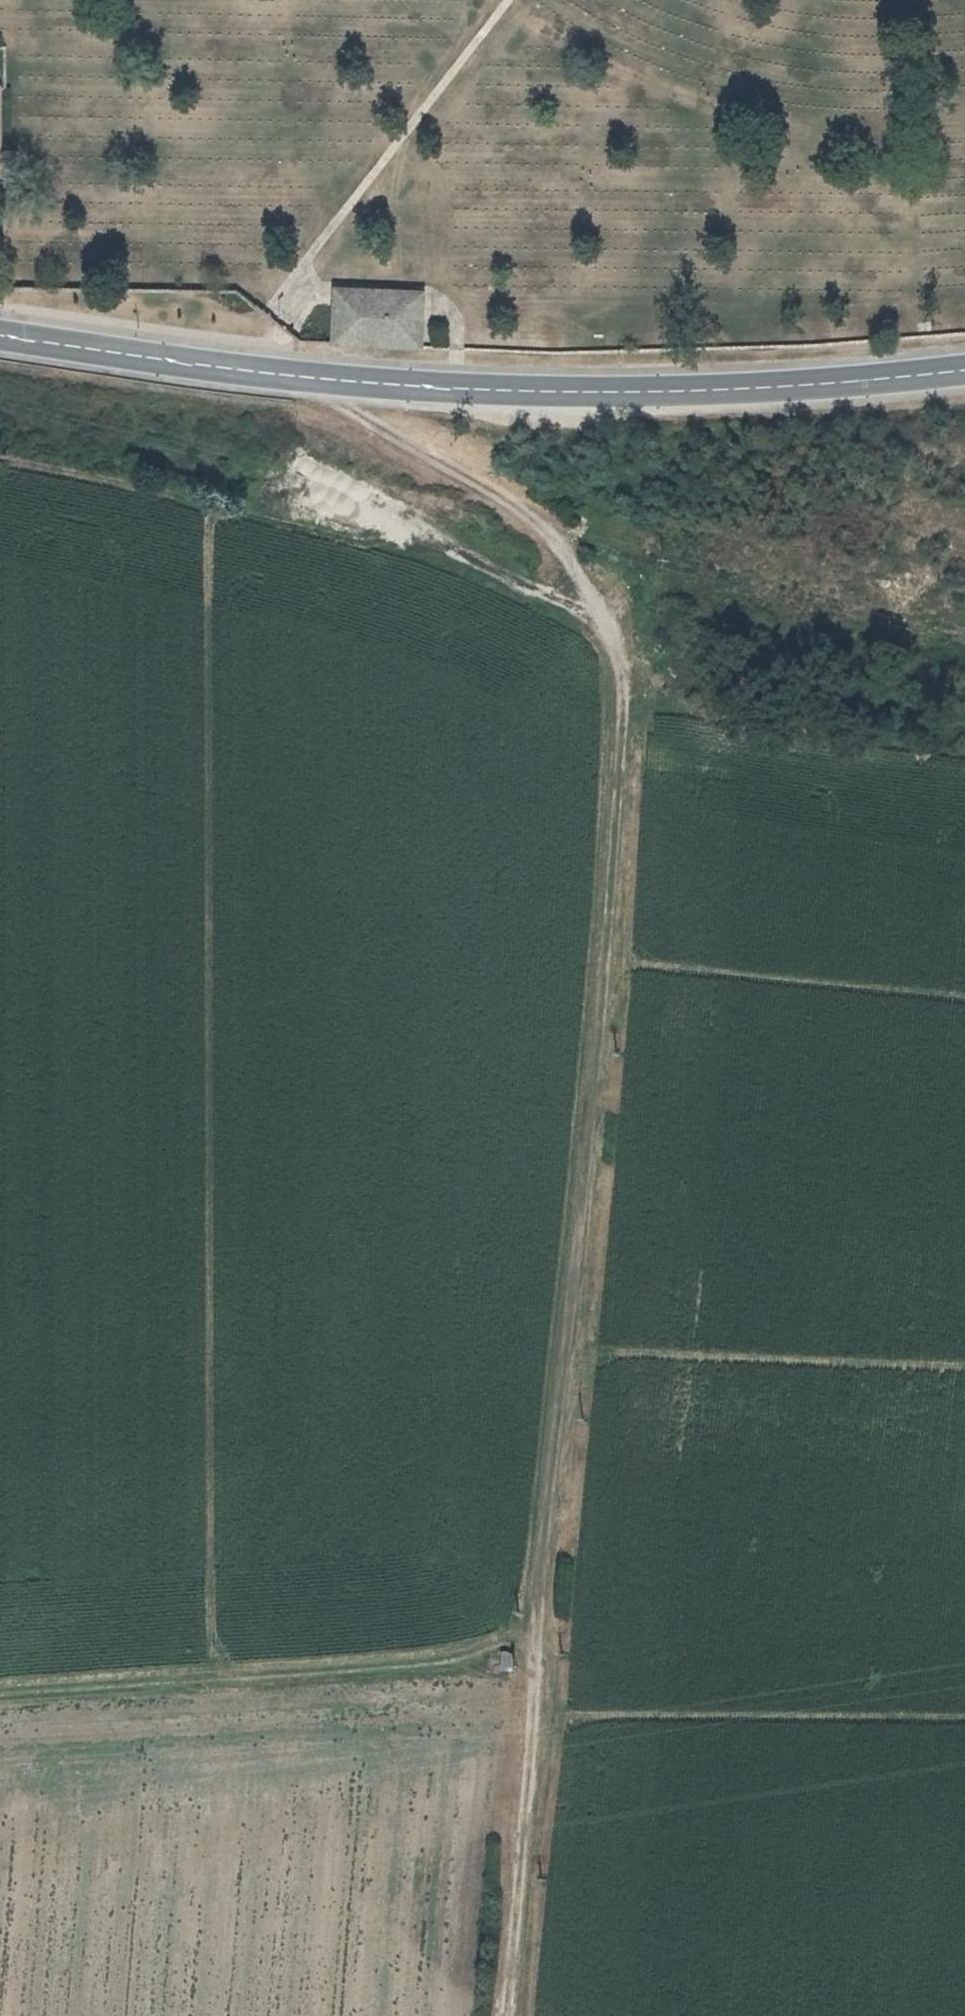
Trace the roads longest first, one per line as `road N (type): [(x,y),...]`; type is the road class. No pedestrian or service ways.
road 1 (track): [(506,2015),(624,718),(609,633),(563,543),(295,376)]
road 2 (tertiary): [(0,336),(280,375),(555,393),(964,369)]

